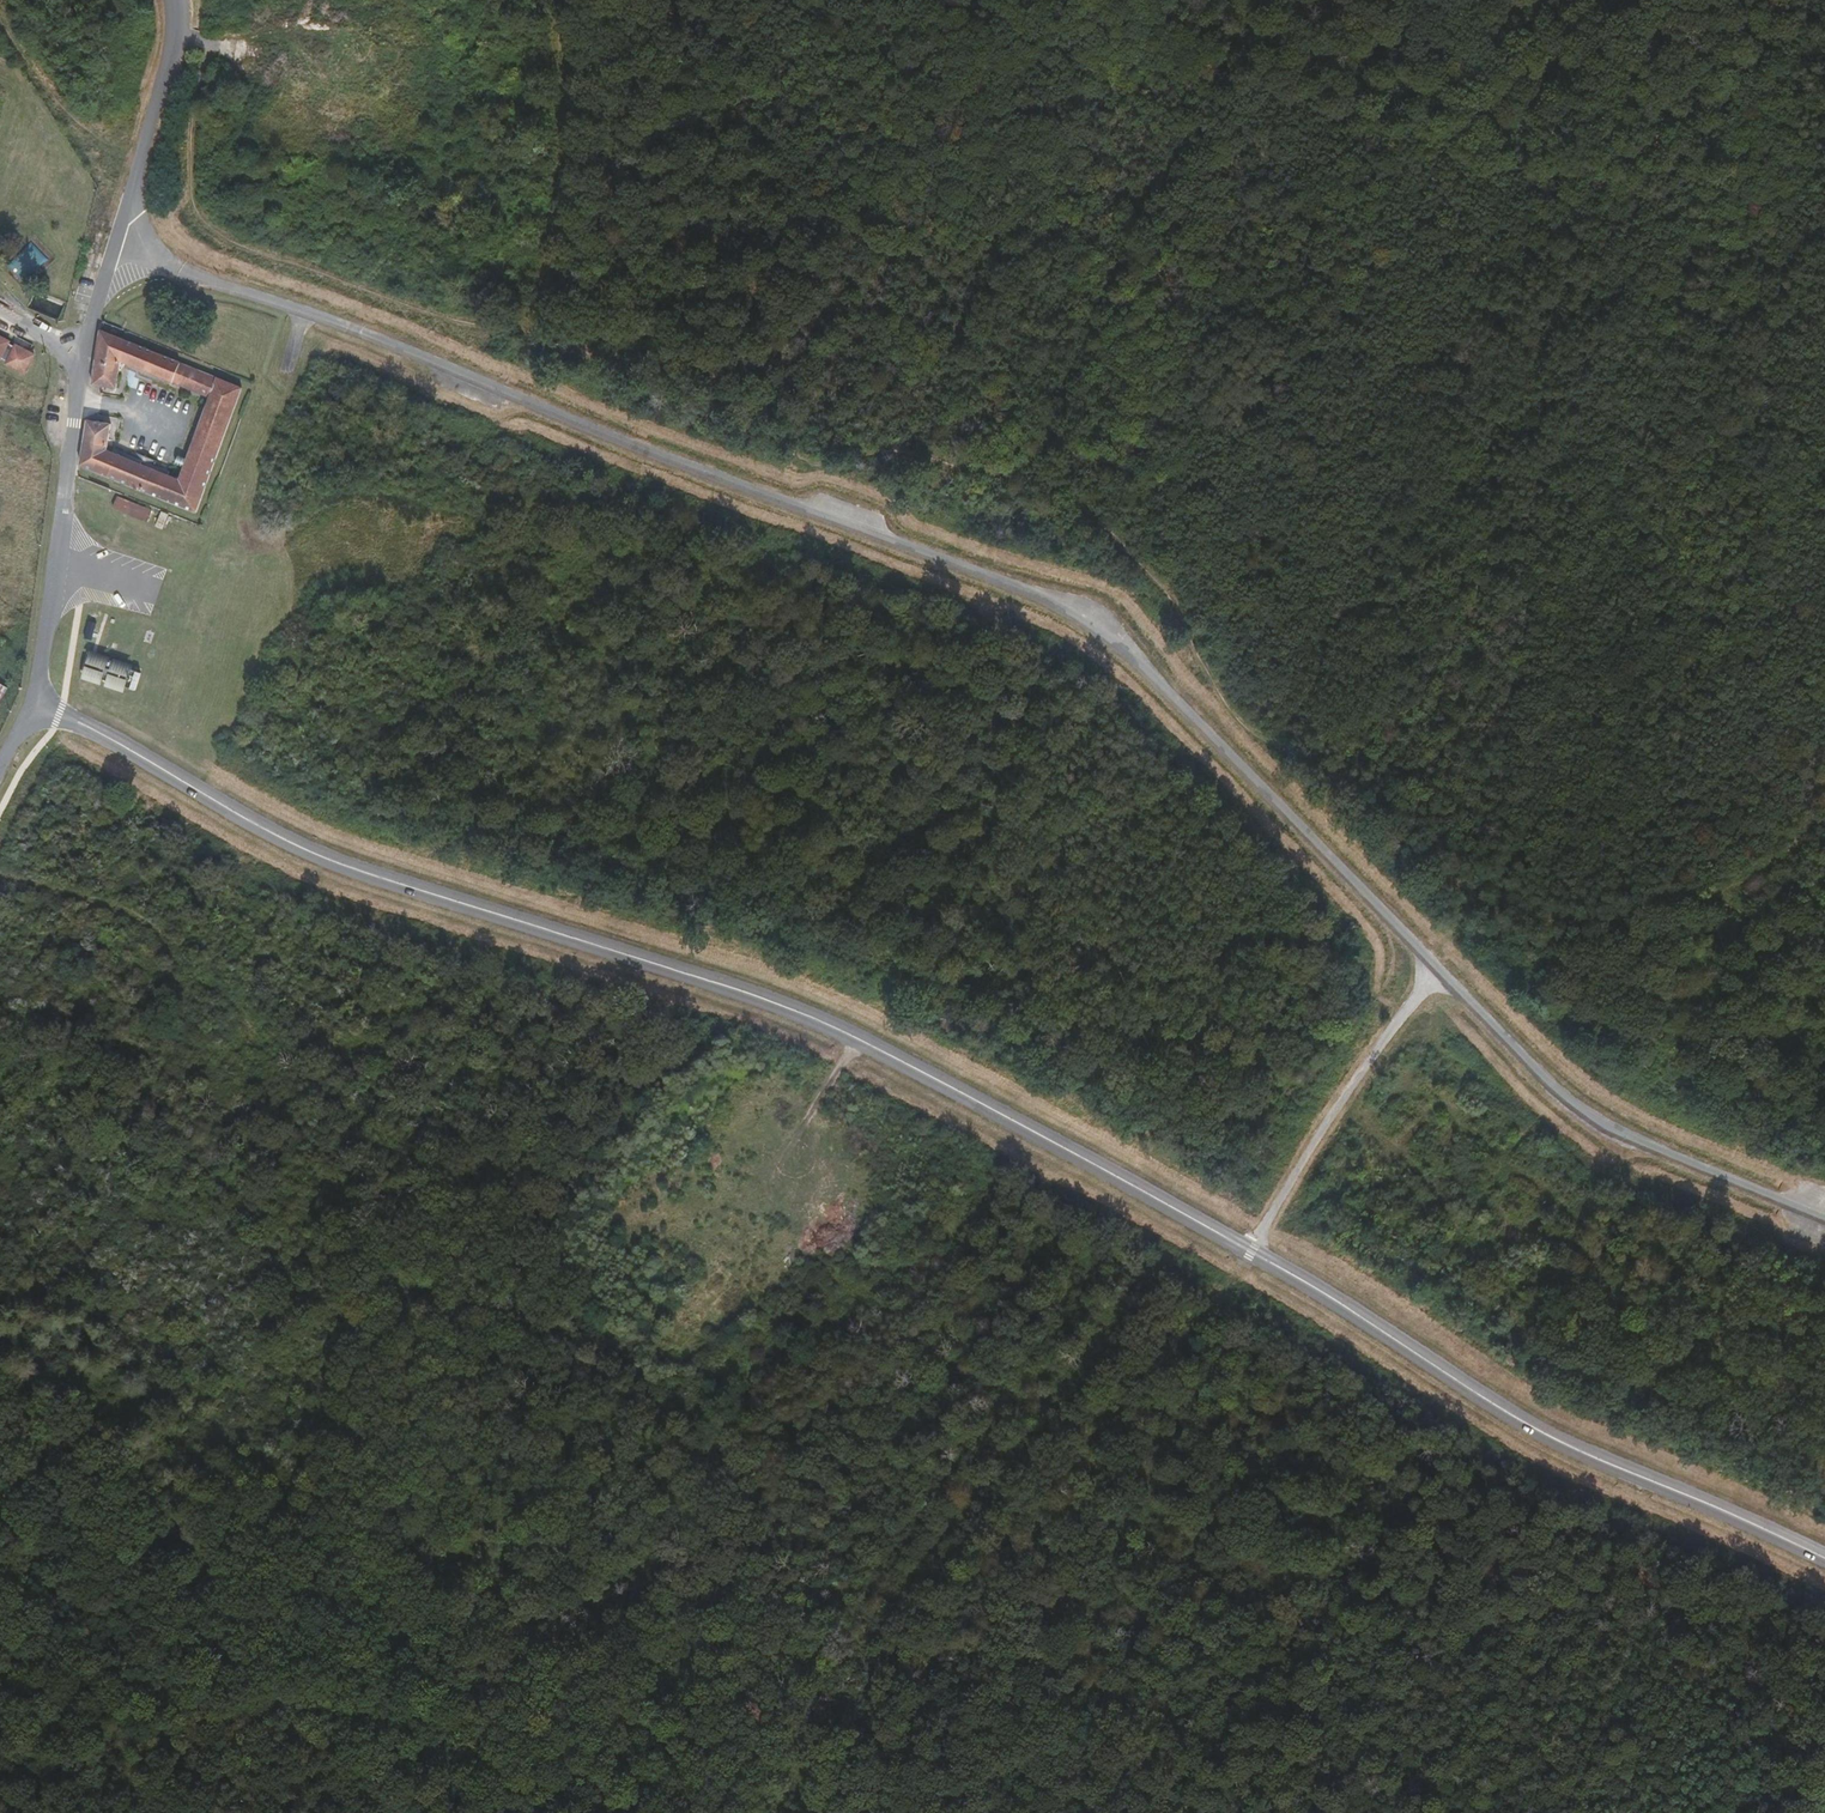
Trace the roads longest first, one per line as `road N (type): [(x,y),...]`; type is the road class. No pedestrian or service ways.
road 1 (unclassified): [(27,712),(64,715),(106,736),(295,847),(779,1004),(1263,1261),(1564,1443),(1824,1558)]
road 2 (unclassified): [(80,355),(174,48),(176,0)]
road 3 (unclassified): [(27,712),(68,493),(80,355)]
road 4 (track): [(140,165),(98,143),(59,107),(0,18)]

